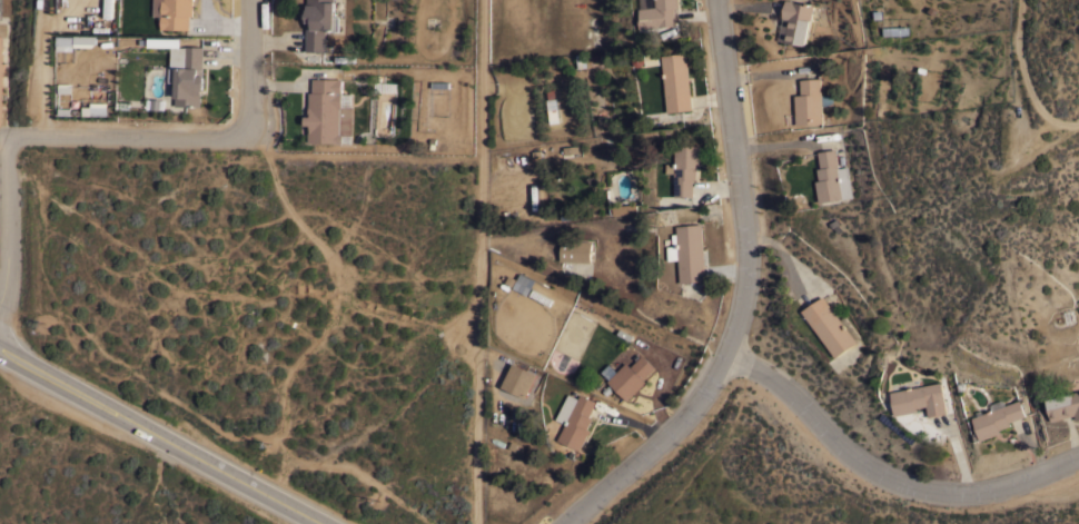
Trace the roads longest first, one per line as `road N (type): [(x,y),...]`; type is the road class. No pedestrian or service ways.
road 1 (residential): [(567,523),(697,406),(729,358),(746,248),(718,0)]
road 2 (track): [(479,523),(481,0)]
road 3 (residential): [(729,358),(784,388),(834,446),(901,487),(947,500),(1078,458)]
road 4 (primary): [(0,348),(320,523)]
road 5 (residential): [(11,140),(226,140),(242,132)]
road 6 (residential): [(0,304),(11,140)]
road 7 (track): [(1022,0),(1019,49),(1032,97),(1047,119),(1078,125)]
road 8 (residential): [(41,138),(45,0)]
road 9 (residential): [(242,132),(247,0)]

